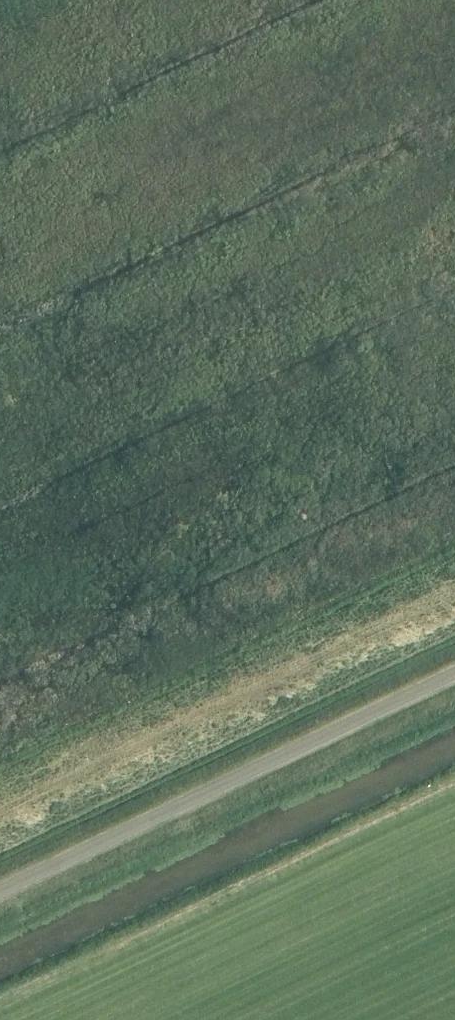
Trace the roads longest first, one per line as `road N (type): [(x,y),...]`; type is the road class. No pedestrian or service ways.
road 1 (track): [(454,780),(0,1000)]
road 2 (unclassified): [(0,889),(454,672)]
road 3 (track): [(0,809),(454,592)]

